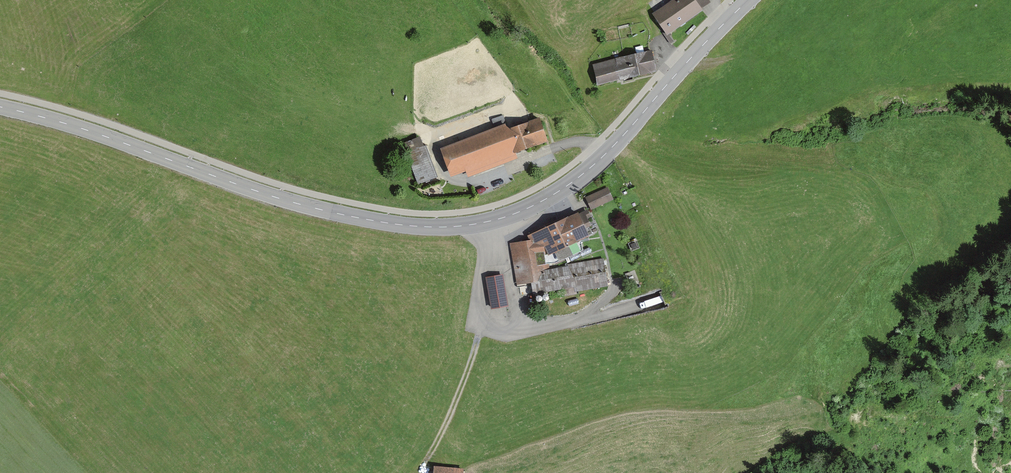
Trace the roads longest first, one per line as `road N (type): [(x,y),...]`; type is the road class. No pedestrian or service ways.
road 1 (primary): [(748,0),(587,171),(519,213),(462,226),(403,226),(316,209),(0,107)]
road 2 (track): [(518,100),(437,136),(452,182),(496,176),(568,142),(609,151)]
road 3 (track): [(416,472),(464,384),(481,323)]

